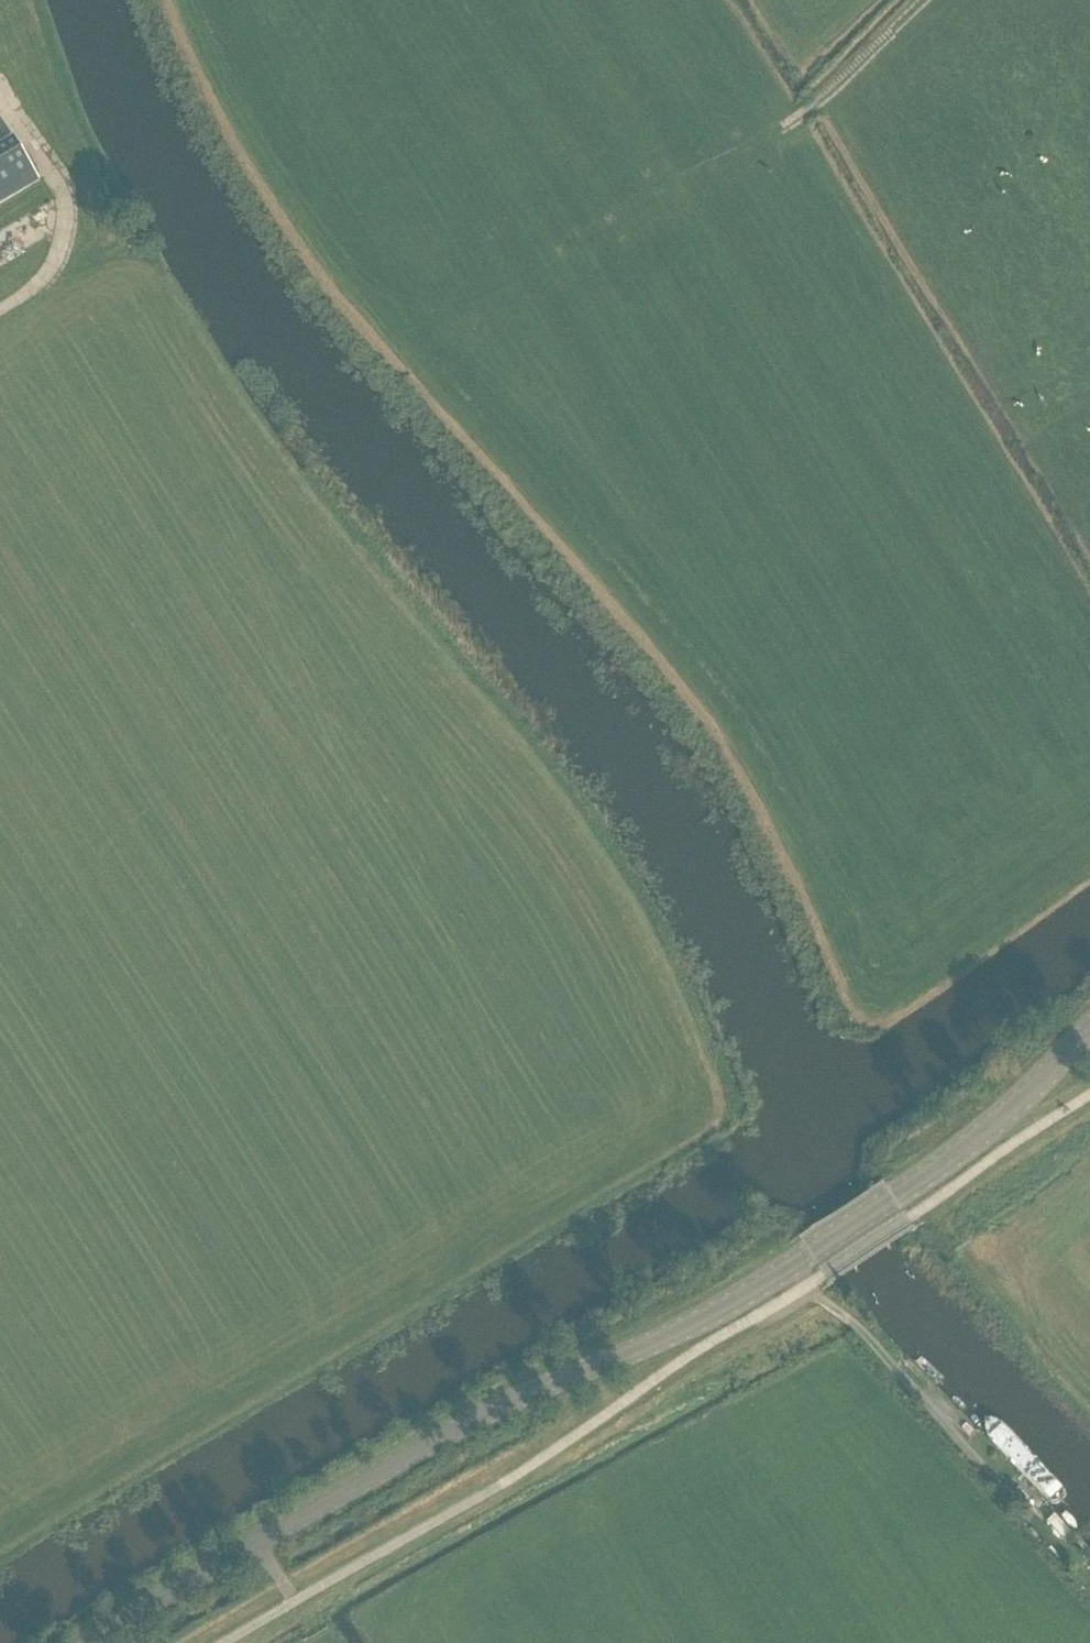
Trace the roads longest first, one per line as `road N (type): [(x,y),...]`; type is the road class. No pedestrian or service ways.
road 1 (tertiary): [(90,1642),(525,1392),(748,1294),(953,1158),(1089,1030)]

